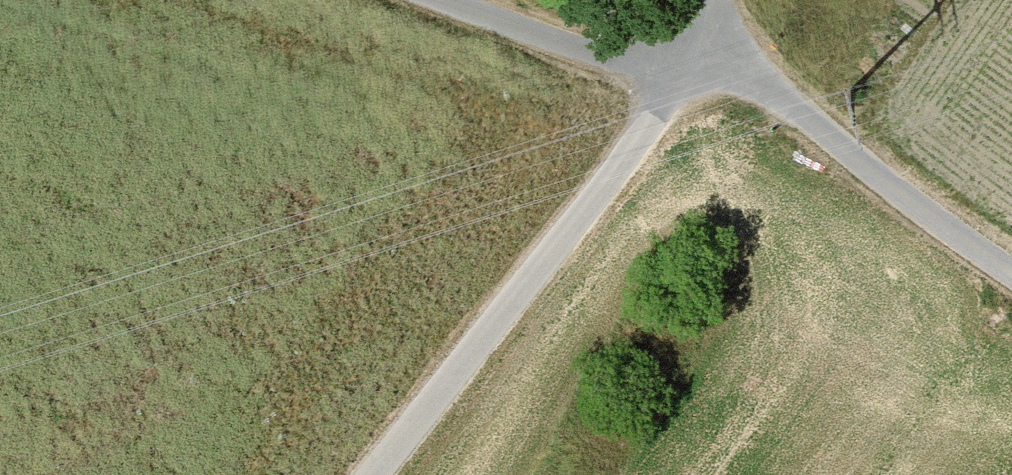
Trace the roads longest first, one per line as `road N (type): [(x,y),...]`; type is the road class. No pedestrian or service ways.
road 1 (track): [(366,474),(606,170),(670,68)]
road 2 (track): [(670,68),(794,108),(1011,275)]
road 3 (track): [(426,0),(569,52),(670,68)]
road 4 (track): [(552,0),(670,68)]

